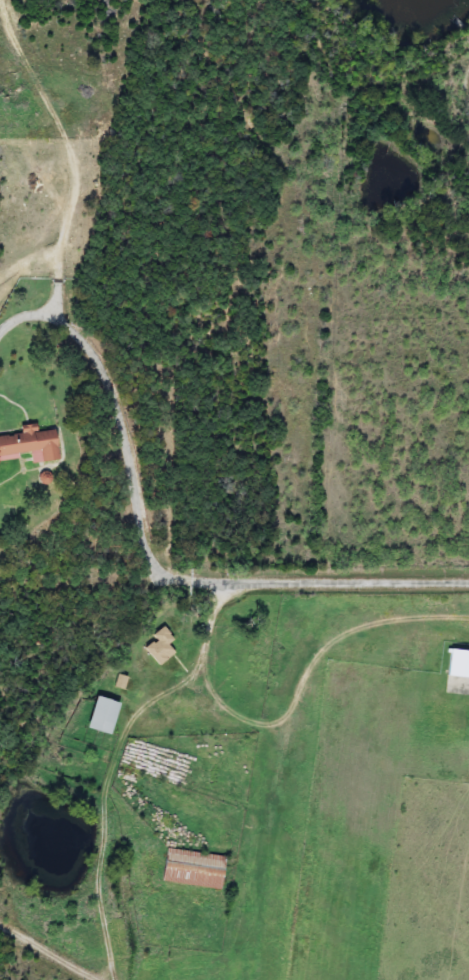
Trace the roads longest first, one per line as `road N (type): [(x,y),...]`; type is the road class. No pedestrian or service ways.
road 1 (residential): [(468,583),(176,573),(154,536),(131,416),(110,358),(90,329),(61,317)]
road 2 (residential): [(225,580),(197,670),(143,705),(113,767),(106,877),(125,979)]
road 3 (residential): [(61,317),(79,177),(68,135),(15,34),(9,0)]

